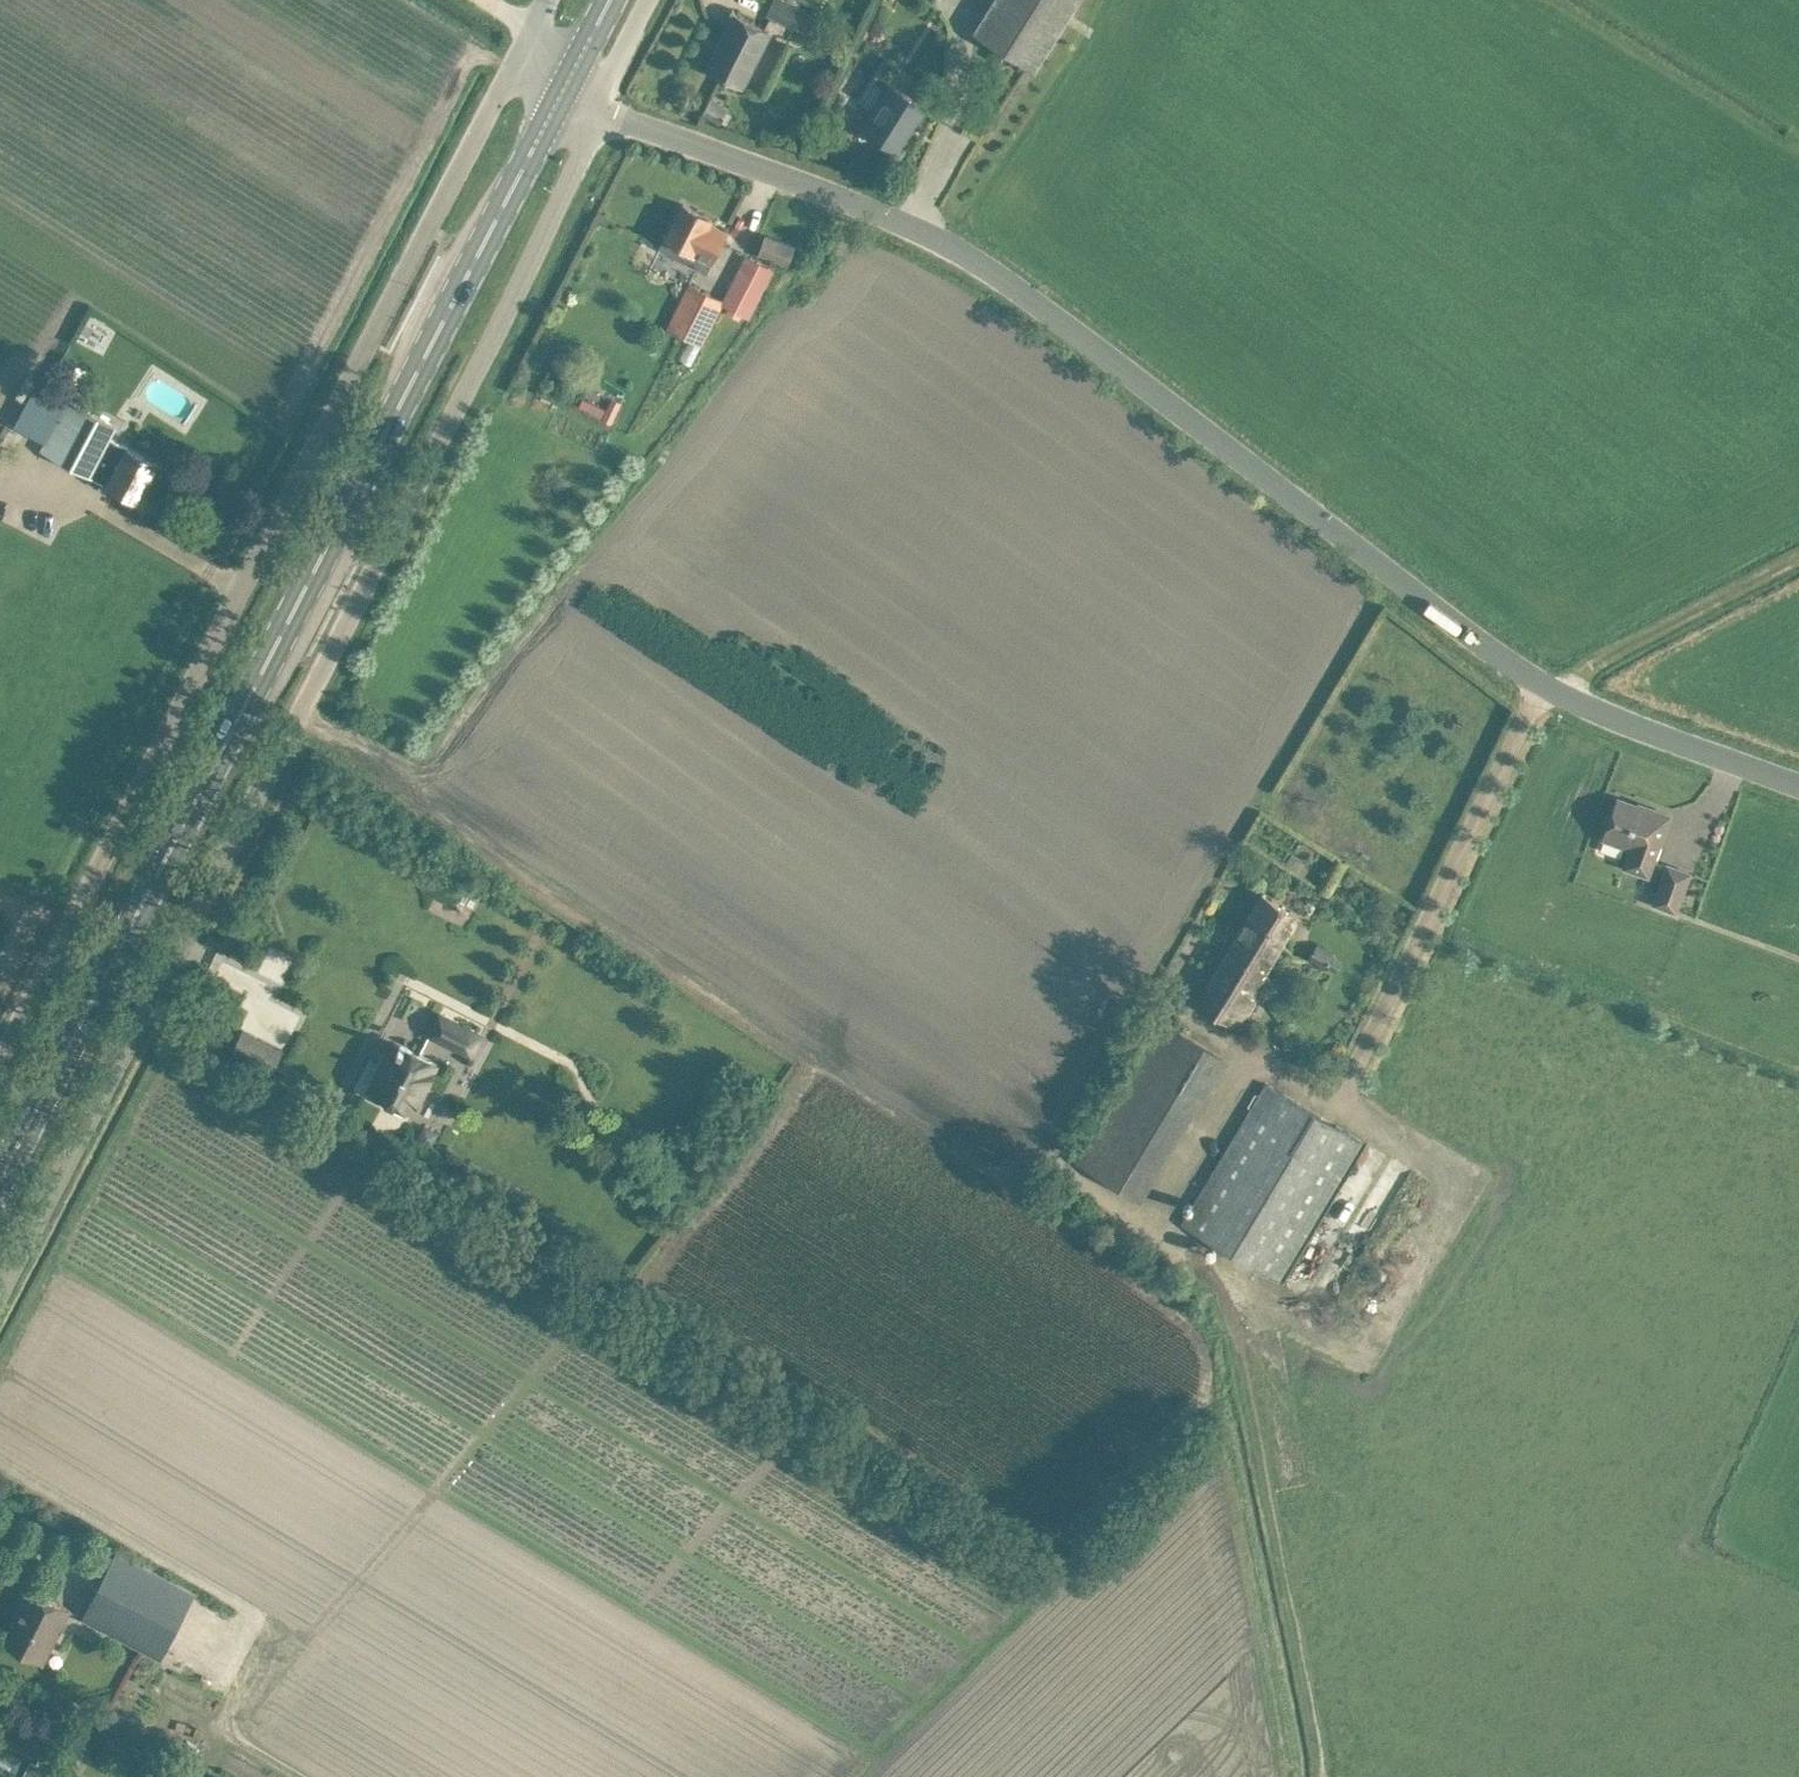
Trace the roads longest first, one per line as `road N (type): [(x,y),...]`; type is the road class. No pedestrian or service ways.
road 1 (unclassified): [(1798,784),(1597,712),(1507,654),(1111,332),(993,257),(857,190),(598,95)]
road 2 (unclassified): [(0,1294),(440,448),(574,167),(598,95)]
road 3 (primary): [(0,1179),(571,78)]
road 4 (unclassified): [(0,1064),(524,40)]

